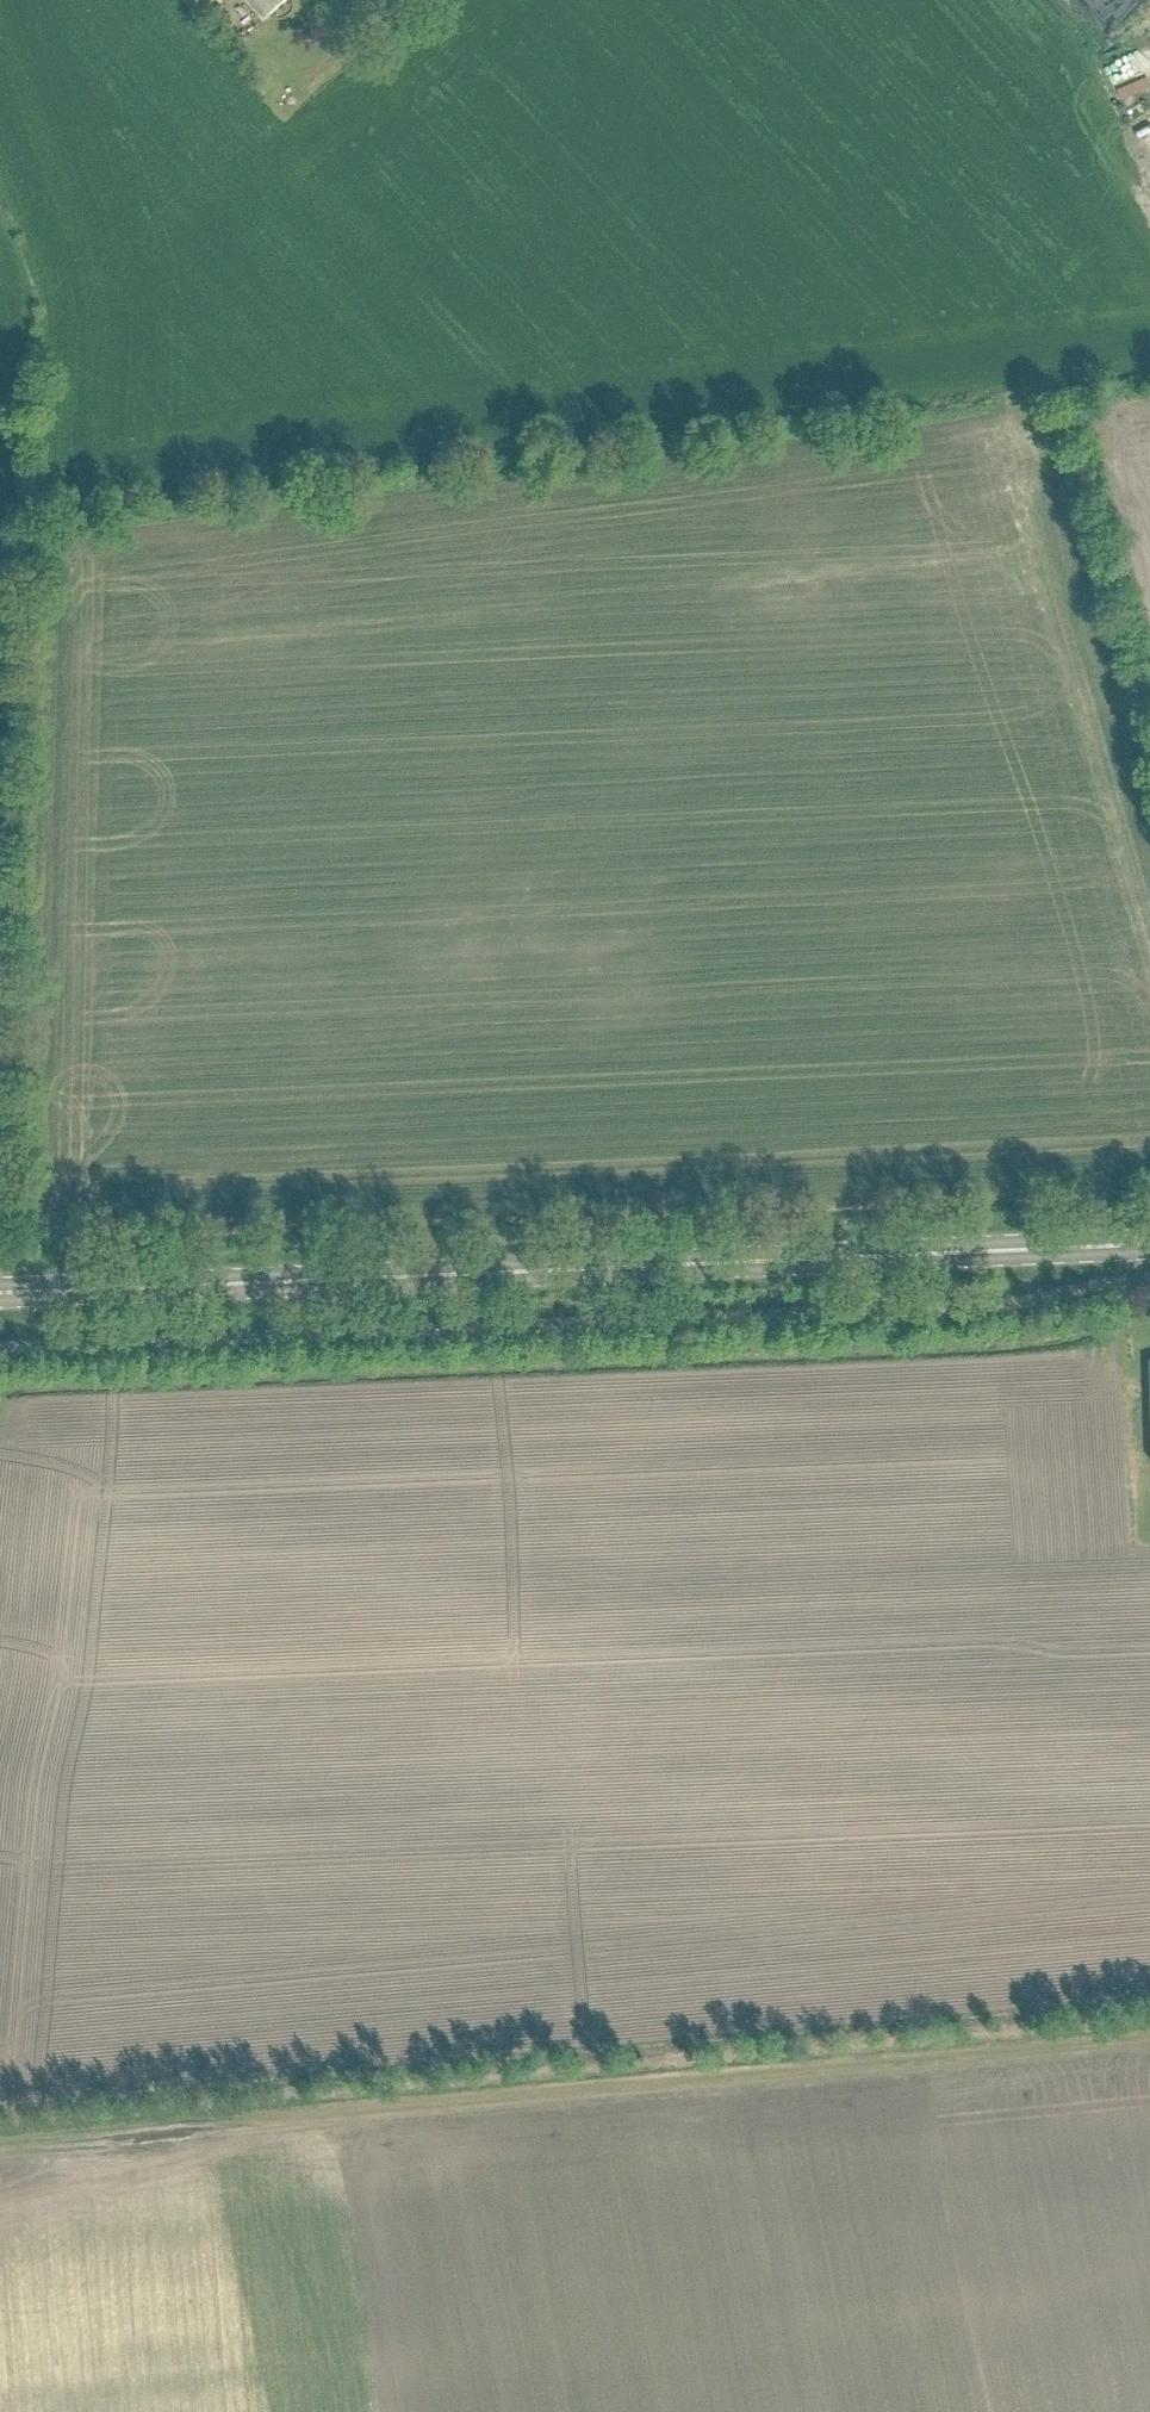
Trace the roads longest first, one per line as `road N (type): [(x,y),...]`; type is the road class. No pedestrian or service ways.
road 1 (secondary): [(0,1293),(1149,1244)]
road 2 (unclassified): [(301,88),(397,0)]

